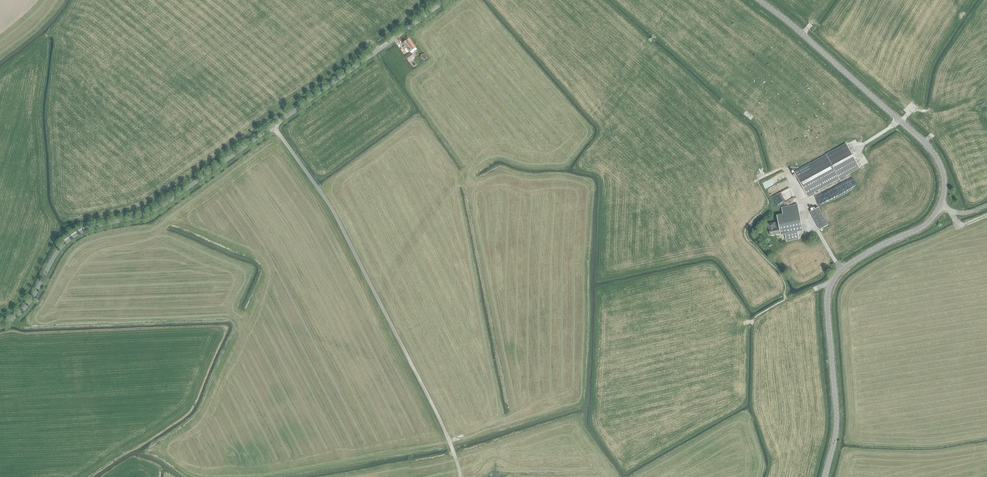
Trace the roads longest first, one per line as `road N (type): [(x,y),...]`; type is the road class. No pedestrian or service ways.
road 1 (tertiary): [(824,476),(835,414),(830,287),(851,262),(921,227),(940,205),(944,180),(935,155),(895,115),(761,0)]
road 2 (tertiary): [(0,324),(26,307),(73,237),(162,205),(442,0)]

